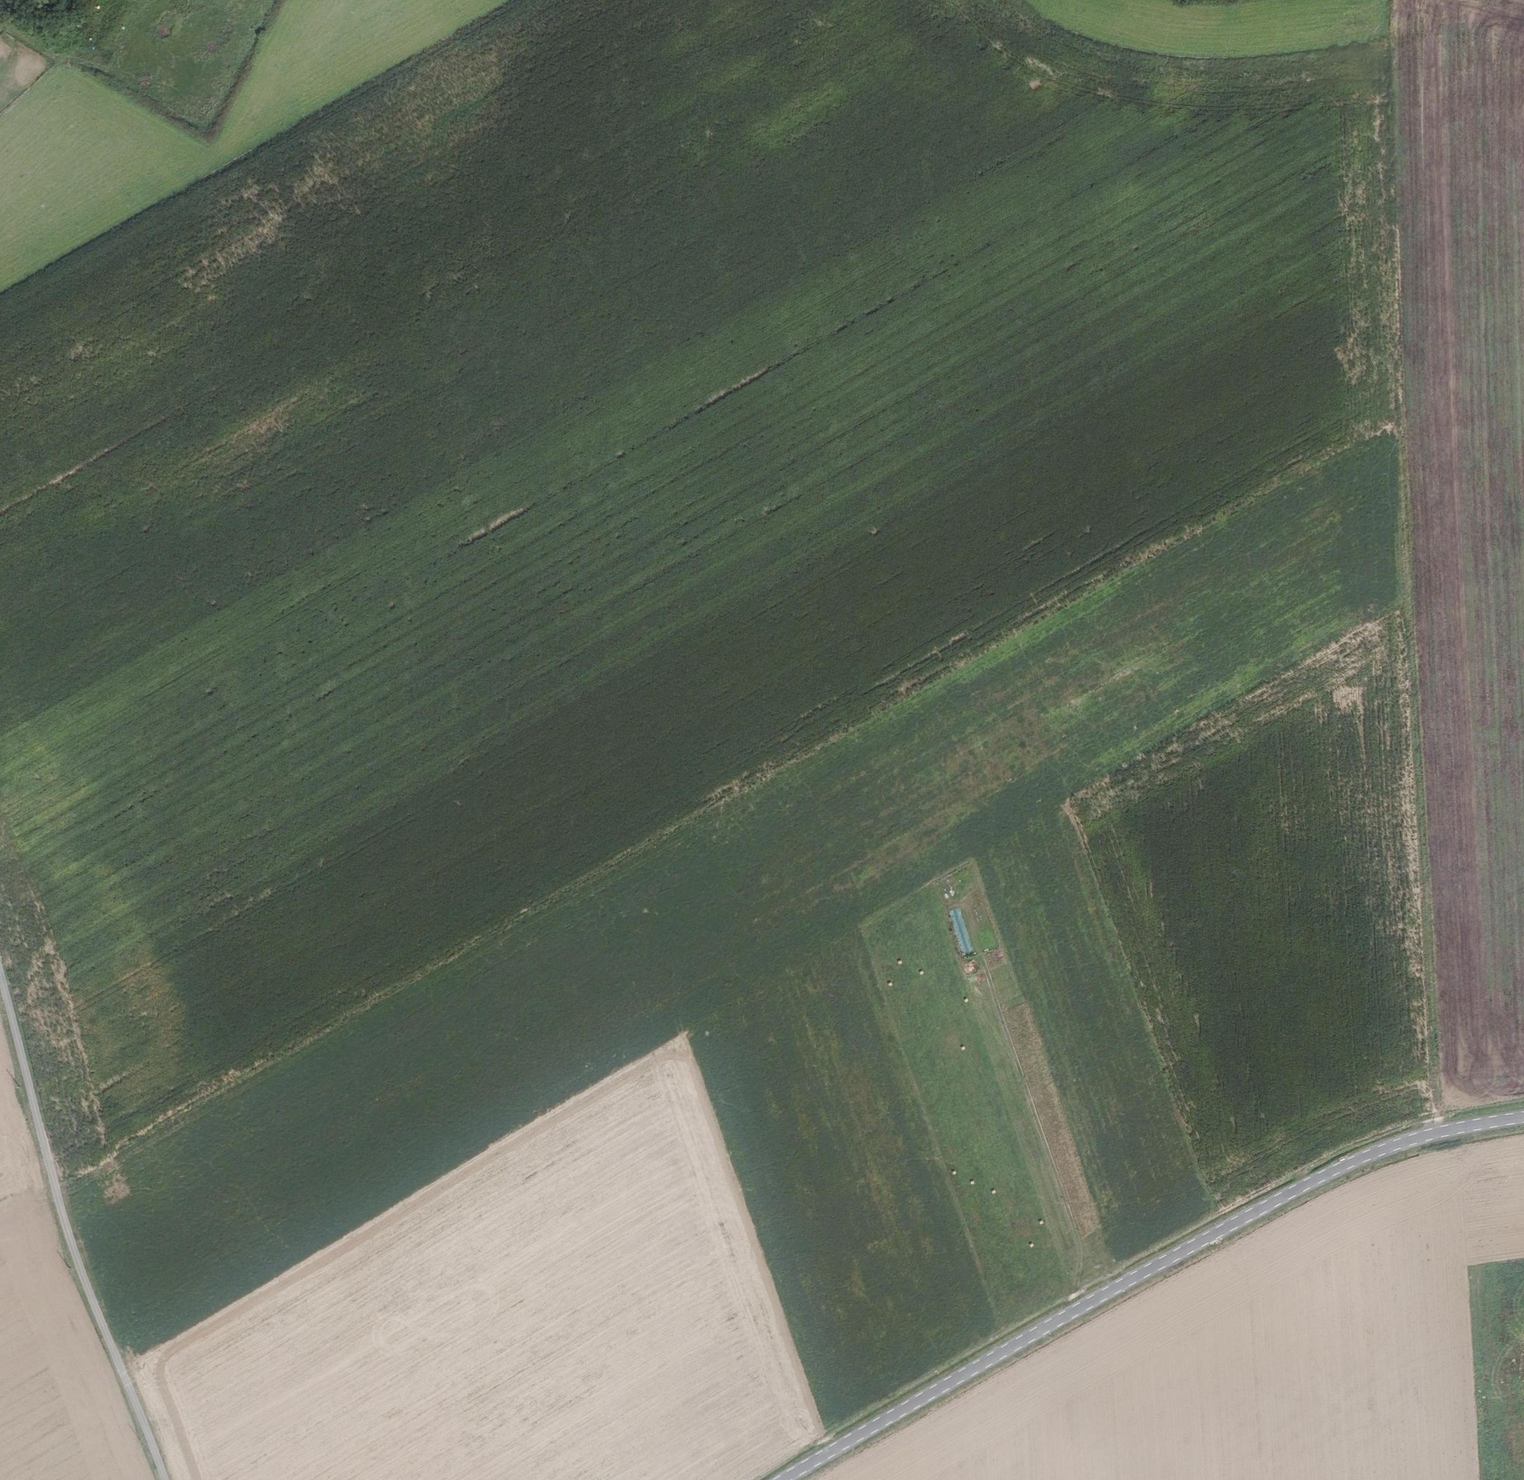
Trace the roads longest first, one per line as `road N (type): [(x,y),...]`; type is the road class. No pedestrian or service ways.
road 1 (unclassified): [(1523,1115),(1439,1130),(1347,1162),(782,1479)]
road 2 (unclassified): [(166,1479),(73,1248),(0,973)]
road 3 (track): [(1439,1130),(1409,760)]
road 4 (track): [(0,24),(57,59),(110,75)]

